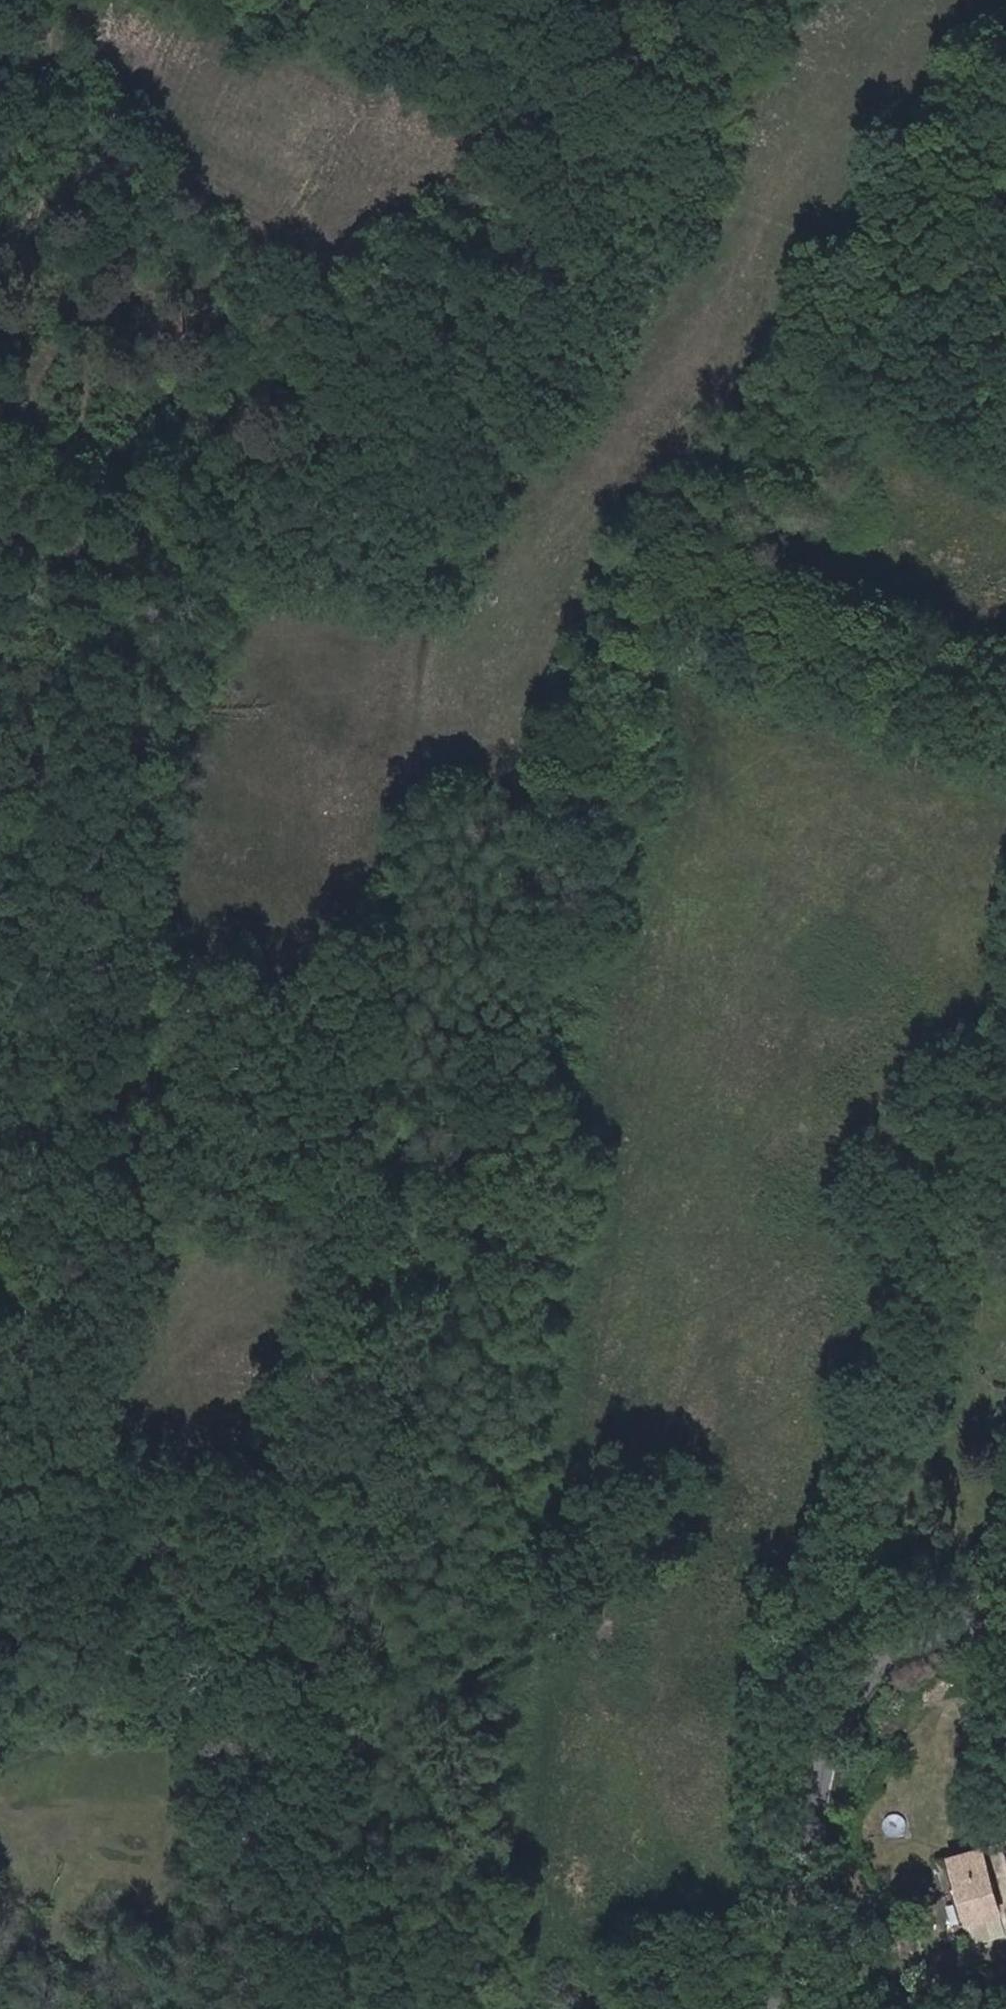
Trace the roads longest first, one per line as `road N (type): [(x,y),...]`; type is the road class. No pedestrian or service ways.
road 1 (track): [(0,1610),(300,1758),(303,2008)]
road 2 (tertiary): [(762,2008),(816,1712),(902,1650),(1002,1627),(1005,1636)]

